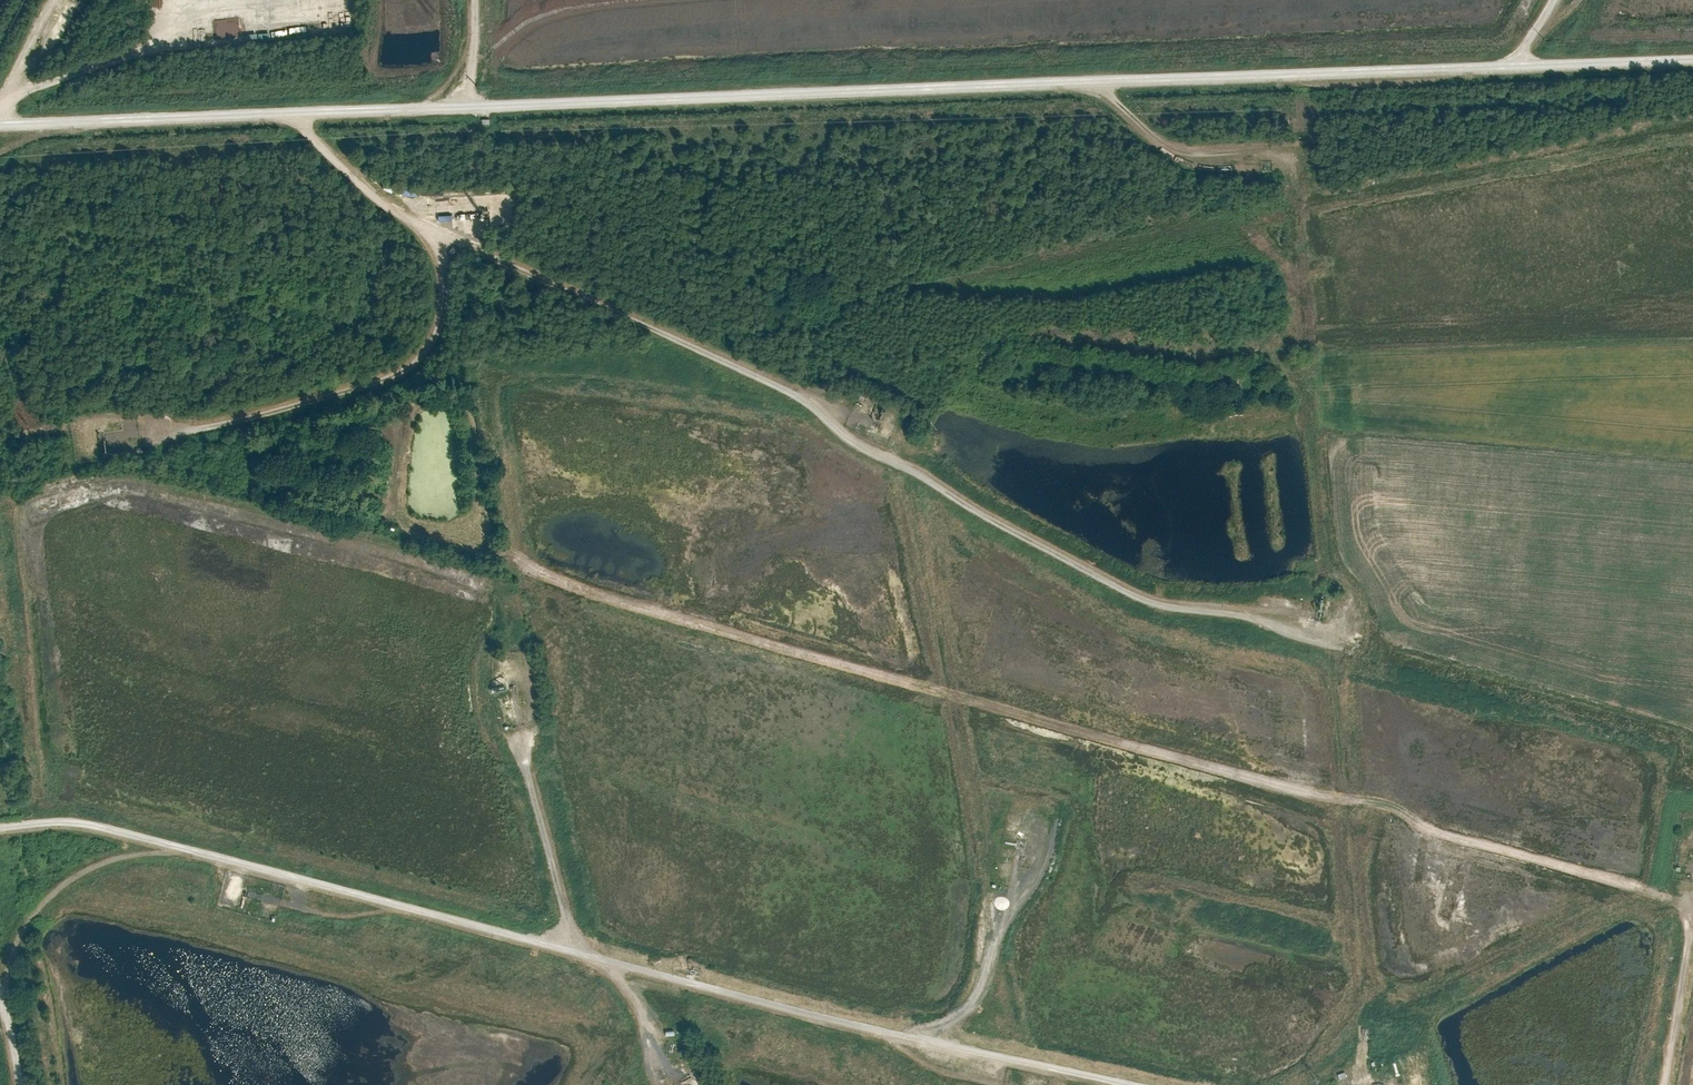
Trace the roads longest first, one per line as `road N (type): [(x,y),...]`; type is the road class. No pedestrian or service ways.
road 1 (unclassified): [(1692,53),(0,125)]
road 2 (track): [(0,827),(64,822),(140,835),(693,984),(1142,1084)]
road 3 (track): [(804,399),(859,448),(1139,597),(1249,613),(1328,639)]
road 4 (track): [(380,199),(470,250),(875,425)]
road 5 (track): [(427,230),(442,290),(436,328),(419,358),(394,377),(119,447)]
road 6 (track): [(188,848),(119,859),(81,875),(24,929),(3,1004),(18,1084)]
road 7 (track): [(592,957),(566,911),(515,696)]
road 8 (track): [(296,112),(316,148),(380,199),(507,194)]
road 9 (track): [(1098,78),(1120,112),(1160,147),(1284,149)]
road 10 (track): [(934,1038),(958,1023),(988,979),(1018,853)]
road 11 (track): [(1665,1084),(1692,932)]
road 12 (track): [(592,957),(635,1001),(667,1084)]
road 13 (track): [(394,903),(337,916),(257,895)]

